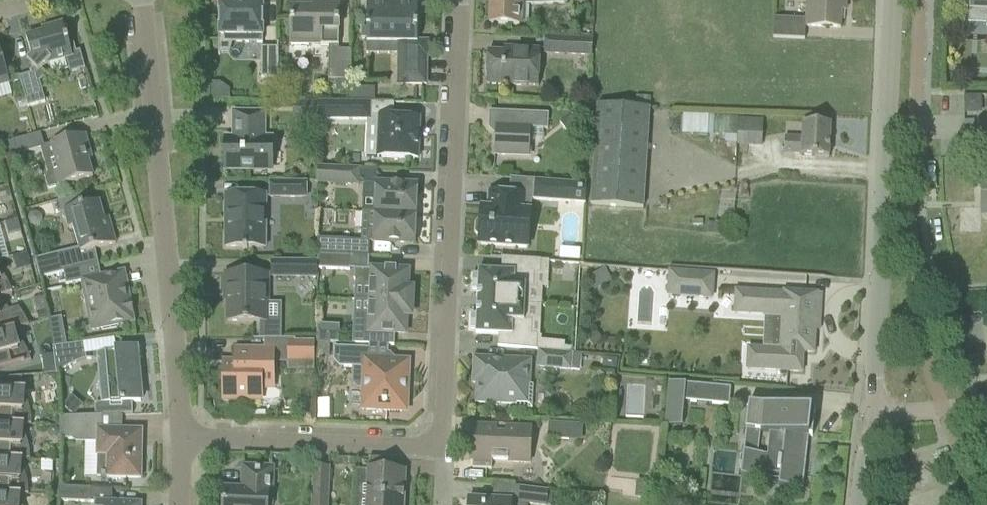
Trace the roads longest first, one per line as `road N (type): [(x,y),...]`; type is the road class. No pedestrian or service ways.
road 1 (unclassified): [(460,0),(439,448)]
road 2 (unclassified): [(182,441),(142,0)]
road 3 (unclassified): [(864,418),(893,0)]
road 4 (unclassified): [(182,441),(439,448)]
road 5 (residential): [(864,418),(986,410)]

